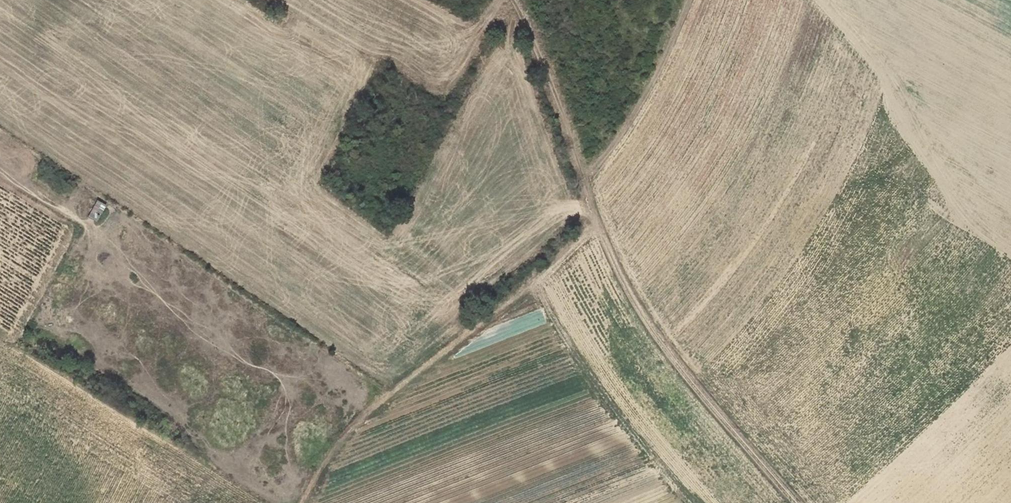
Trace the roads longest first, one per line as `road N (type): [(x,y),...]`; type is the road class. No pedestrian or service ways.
road 1 (track): [(803,502),(670,356),(601,241),(556,102),(510,0)]

